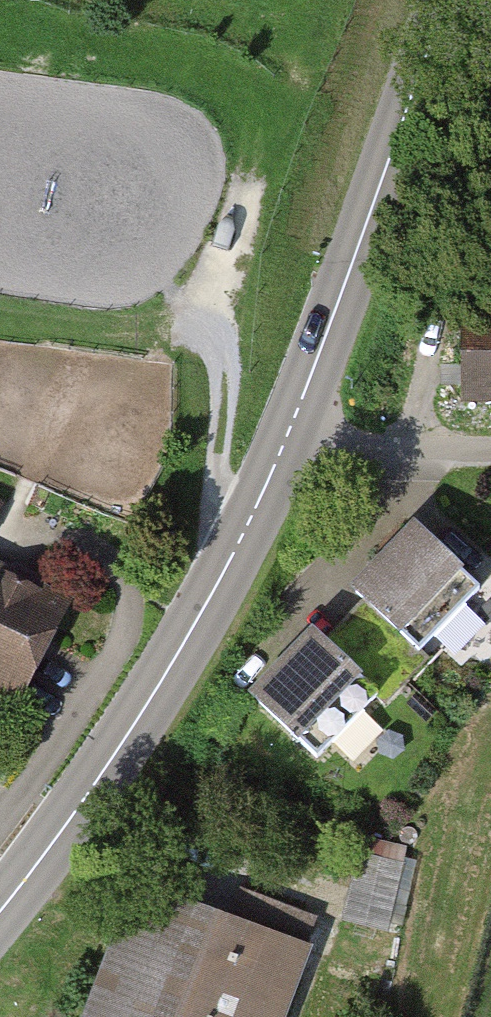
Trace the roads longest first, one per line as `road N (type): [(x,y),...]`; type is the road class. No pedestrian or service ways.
road 1 (tertiary): [(0,911),(100,779),(198,617),(281,453),(447,0)]
road 2 (track): [(281,453),(490,452)]

